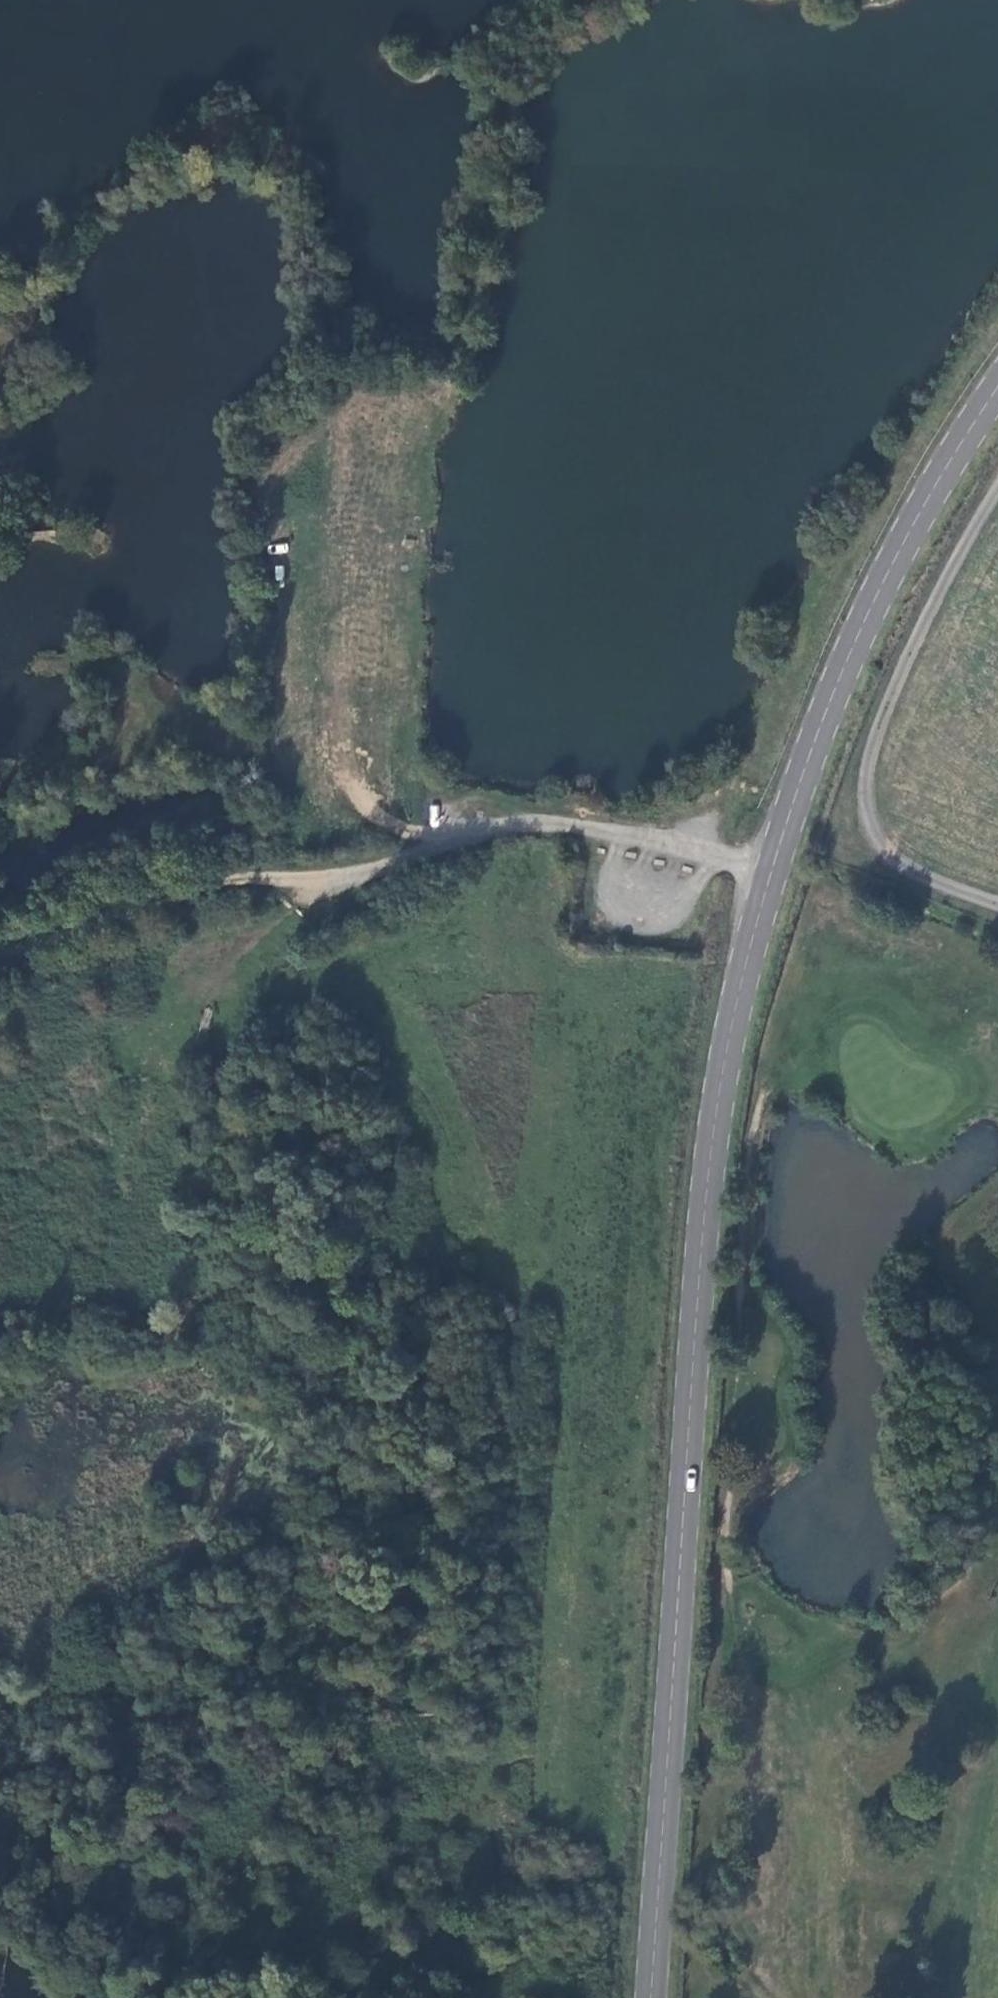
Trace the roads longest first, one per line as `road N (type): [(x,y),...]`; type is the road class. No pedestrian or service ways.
road 1 (secondary): [(997,388),(880,585),(818,728),(749,953),(705,1222),(652,1997)]
road 2 (track): [(0,963),(206,893),(545,819),(776,860)]

